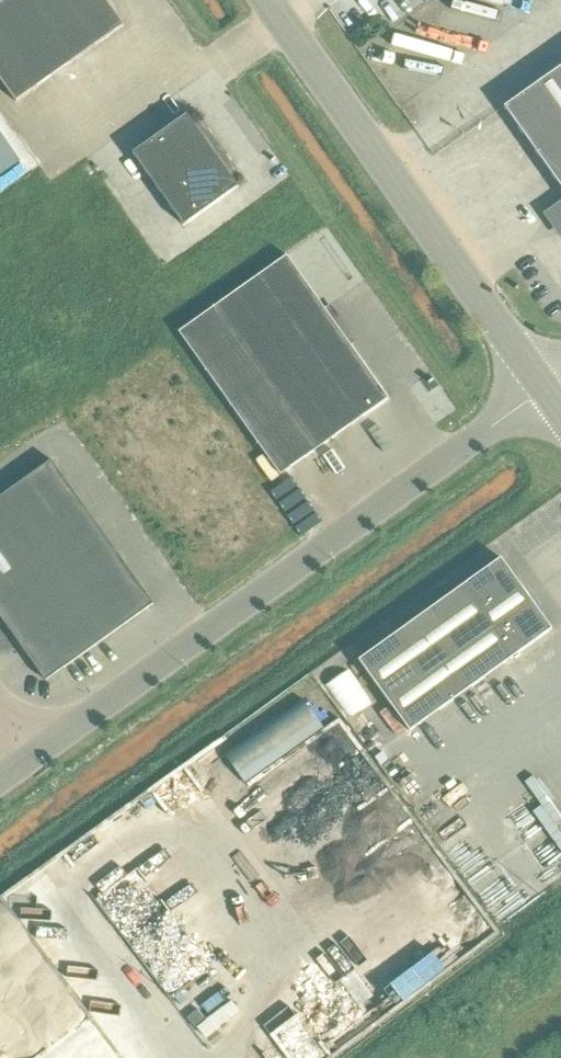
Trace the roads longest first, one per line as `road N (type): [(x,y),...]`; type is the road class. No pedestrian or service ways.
road 1 (unclassified): [(543,391),(35,757)]
road 2 (unclassified): [(543,391),(267,0)]

